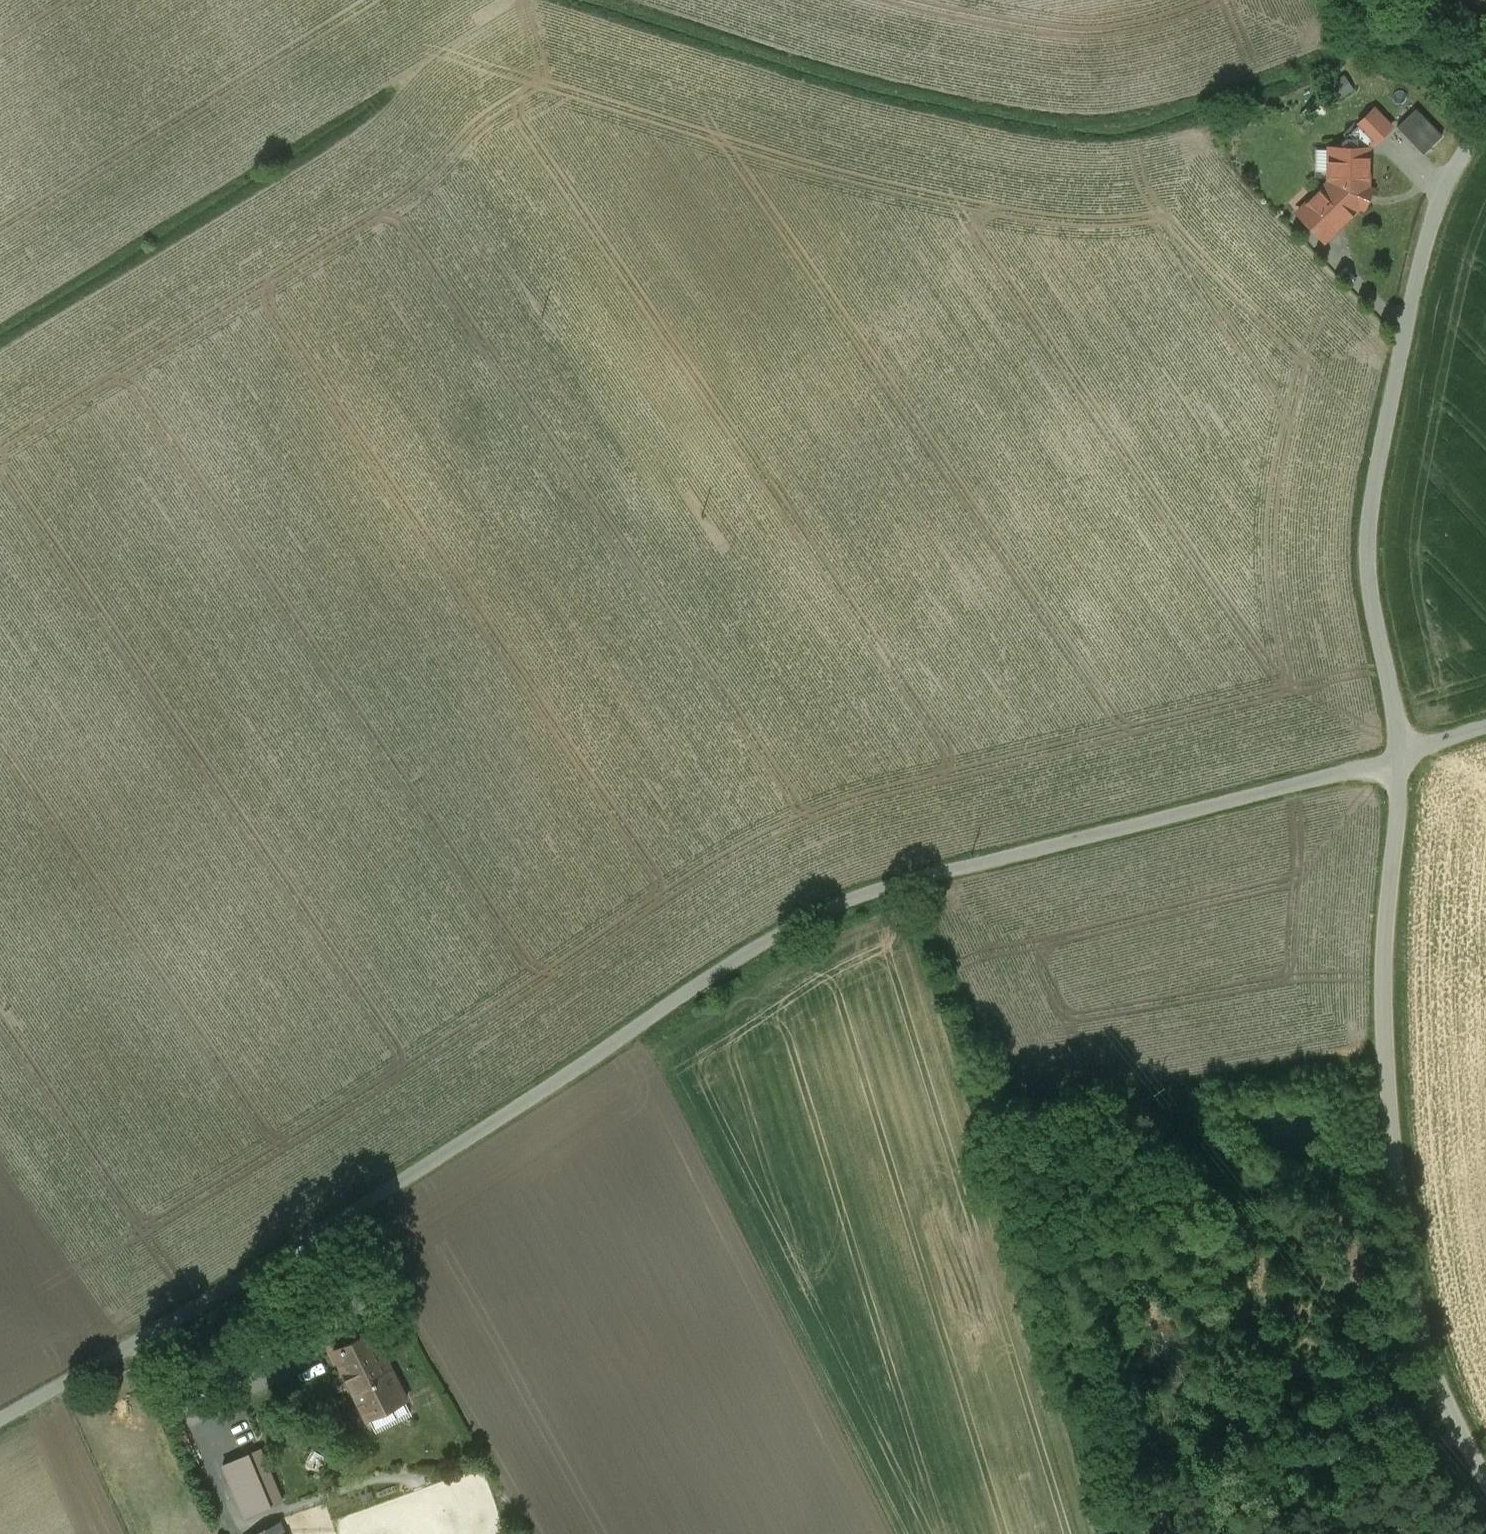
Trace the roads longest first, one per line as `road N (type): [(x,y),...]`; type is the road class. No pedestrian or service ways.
road 1 (unclassified): [(0,1425),(158,1338),(660,1028),(850,897),(901,876),(1404,758)]
road 2 (unclassified): [(1485,1460),(1440,1365),(1424,1309),(1397,1137),(1388,917),(1404,758)]
road 3 (unclassified): [(1404,758),(1366,547),(1433,216),(1485,121)]

